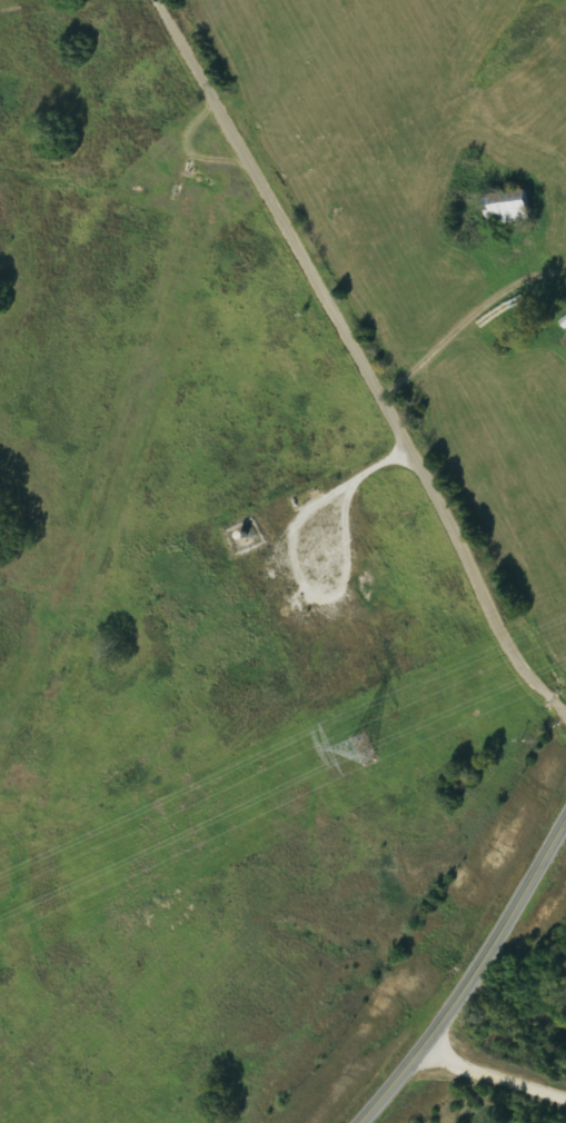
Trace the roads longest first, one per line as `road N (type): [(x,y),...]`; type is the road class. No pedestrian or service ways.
road 1 (residential): [(114,1122),(193,1011),(276,816),(403,395),(441,378)]
road 2 (residential): [(565,676),(480,456),(475,406),(441,378),(441,0)]
road 3 (secondary): [(356,1122),(446,1013),(565,814)]
road 4 (residential): [(565,1121),(415,1053)]

